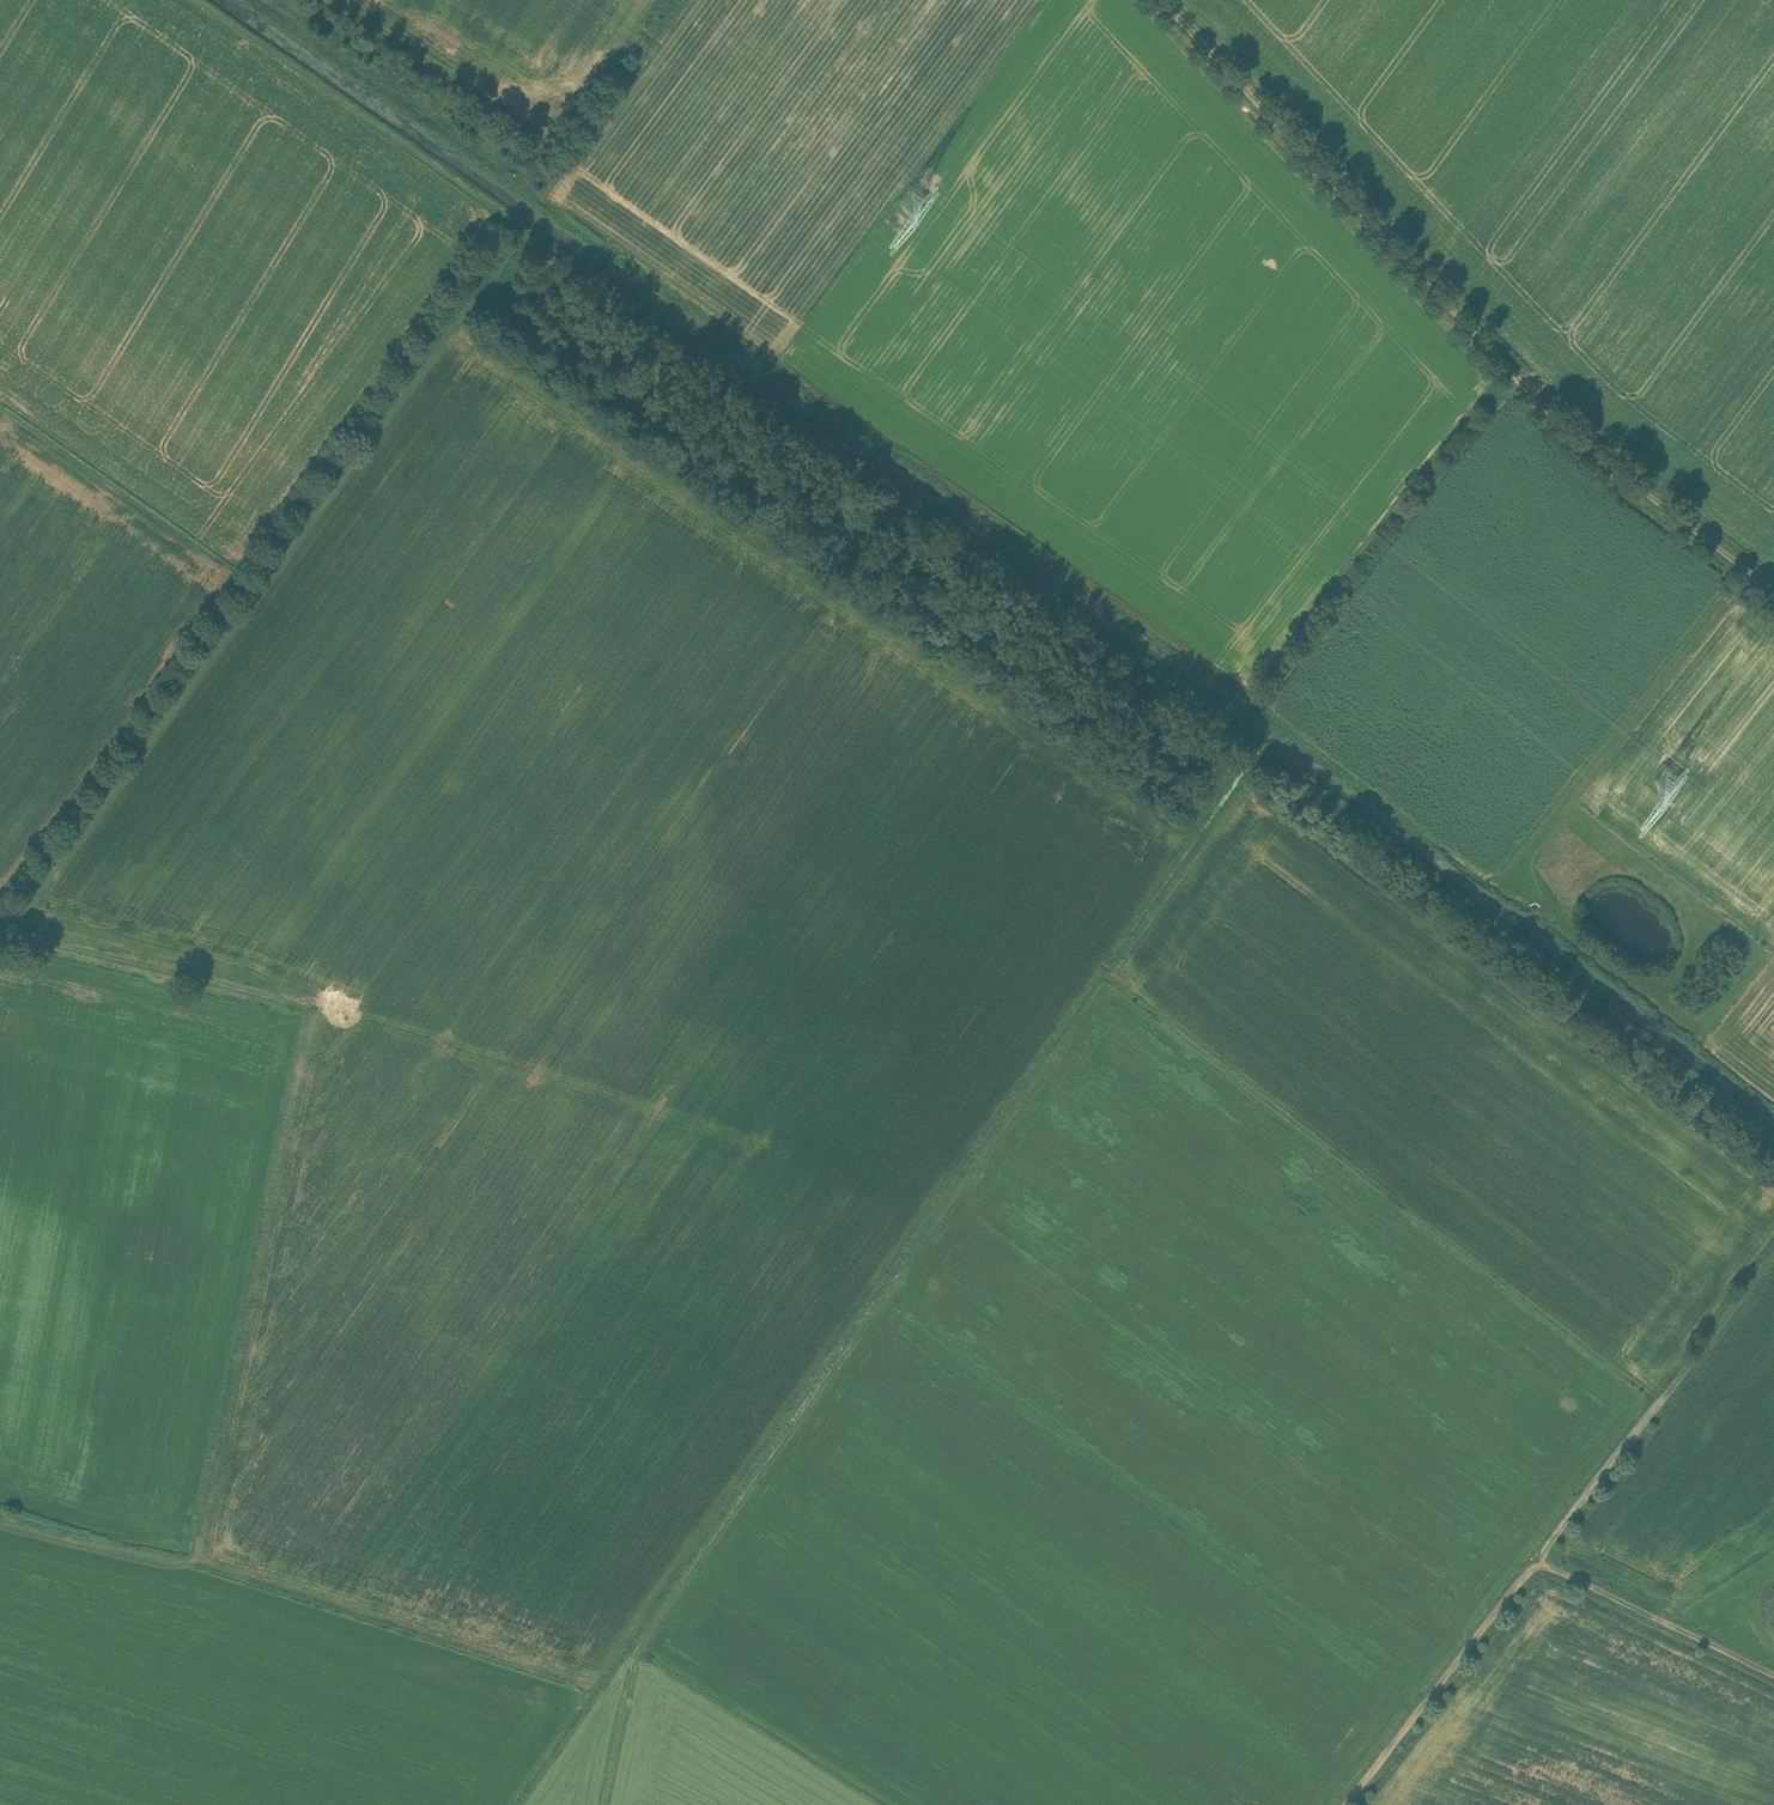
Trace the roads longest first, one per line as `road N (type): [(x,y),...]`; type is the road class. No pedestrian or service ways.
road 1 (track): [(1743,572),(1597,462),(1157,0)]
road 2 (track): [(1743,572),(1497,885)]
road 3 (track): [(1773,1258),(1539,1564)]
road 4 (track): [(1539,1564),(1350,1804)]
road 5 (track): [(1539,1564),(1773,1675)]
road 6 (track): [(241,993),(0,934)]

